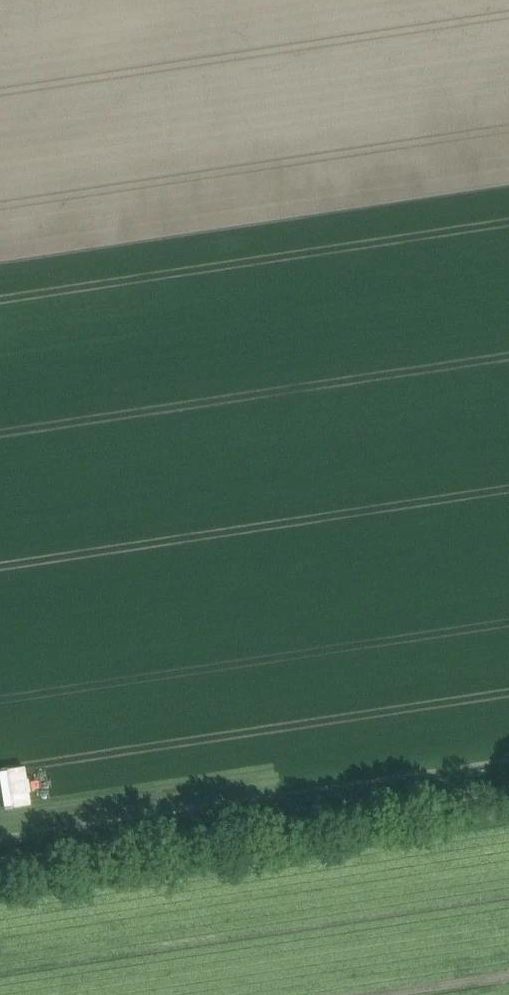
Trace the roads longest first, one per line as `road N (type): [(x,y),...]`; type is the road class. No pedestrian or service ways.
road 1 (track): [(508,792),(0,867)]

